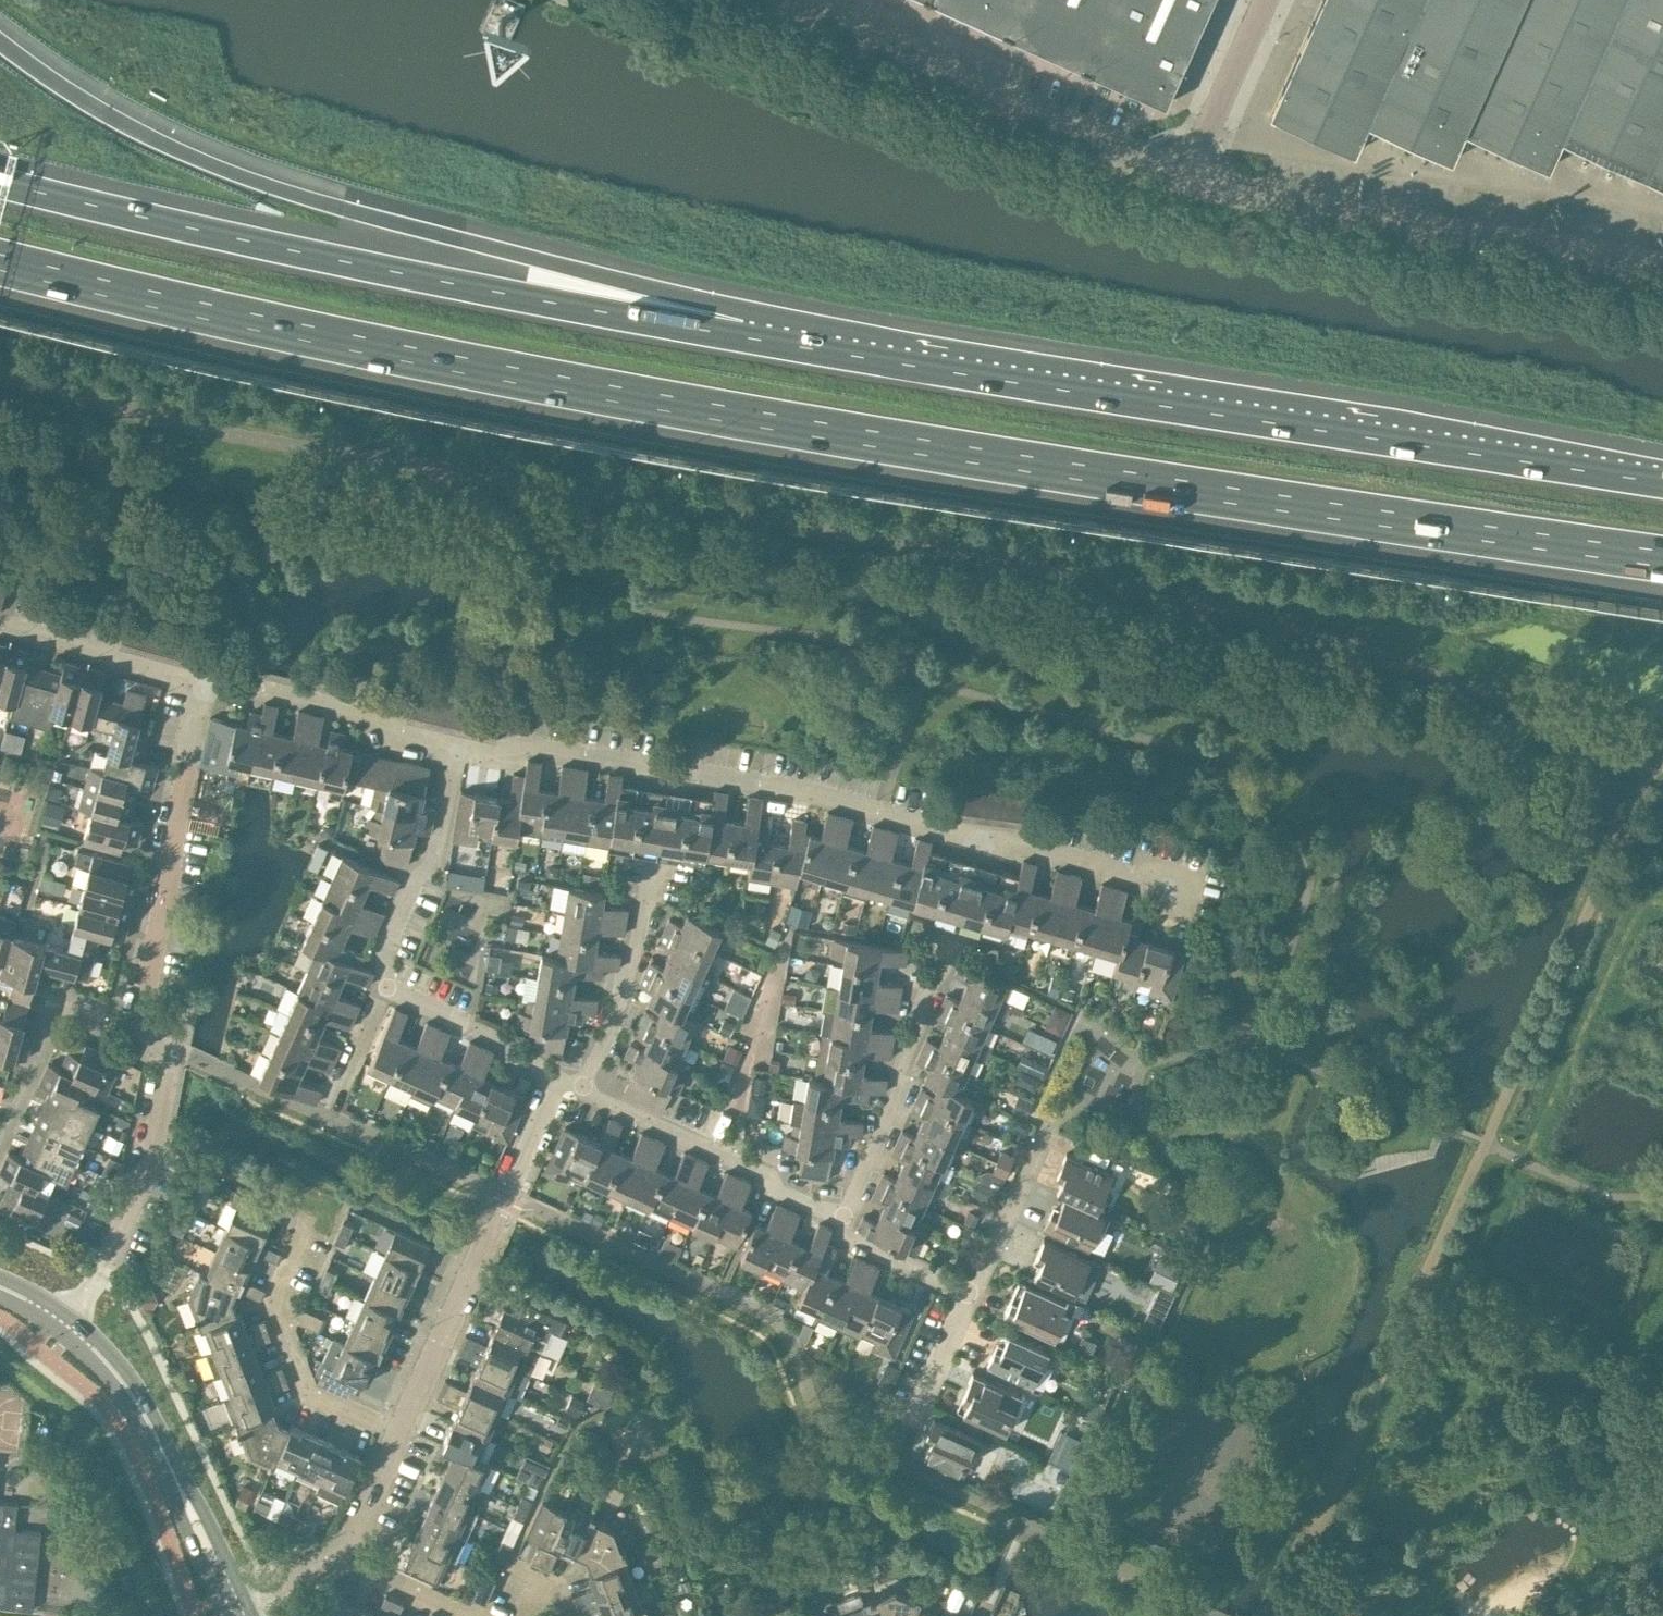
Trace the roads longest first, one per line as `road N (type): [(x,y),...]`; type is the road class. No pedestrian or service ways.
road 1 (motorway): [(0,260),(559,382),(1662,558)]
road 2 (motorway): [(1662,483),(794,347)]
road 3 (motorway): [(794,347),(758,311),(572,268),(203,163),(85,102),(0,39)]
road 4 (motorway): [(794,347),(463,287),(0,182)]
road 5 (unclassified): [(1662,263),(1187,180)]
road 6 (unclassified): [(1187,180),(784,0)]
road 7 (residential): [(845,1216),(902,1086),(980,837)]
road 8 (residential): [(208,680),(140,1006),(152,1037),(171,1047)]
road 9 (tertiary): [(238,1603),(133,1394),(65,1322)]
road 10 (residential): [(666,767),(807,788),(980,837)]
road 11 (residential): [(65,1322),(107,1262),(139,1194),(171,1047)]
road 12 (residential): [(845,1216),(584,1083)]
road 13 (residential): [(401,1435),(303,1395),(272,1311),(304,1223)]
road 14 (residential): [(386,989),(383,944),(436,842),(455,740)]
road 15 (residential): [(401,1435),(508,1201)]
road 16 (residential): [(208,680),(455,740)]
road 17 (residential): [(651,861),(636,956),(584,1083)]
road 18 (residential): [(980,837),(1196,898)]
road 19 (residential): [(0,624),(208,680)]
road 20 (residential): [(455,740),(497,749),(529,742),(666,767)]
road 21 (unclassified): [(1187,180),(1265,0)]
road 22 (residential): [(562,1074),(386,989)]
road 23 (residential): [(970,1293),(1045,1137)]
road 24 (residential): [(970,1293),(851,1237),(845,1216)]
road 25 (residential): [(508,1201),(562,1074)]
road 26 (residential): [(343,1560),(401,1435)]
road 27 (residential): [(913,1417),(970,1293)]
road 28 (residential): [(466,1615),(343,1560)]
road 29 (residential): [(329,1106),(386,989)]
road 30 (residential): [(53,1026),(0,1144)]

